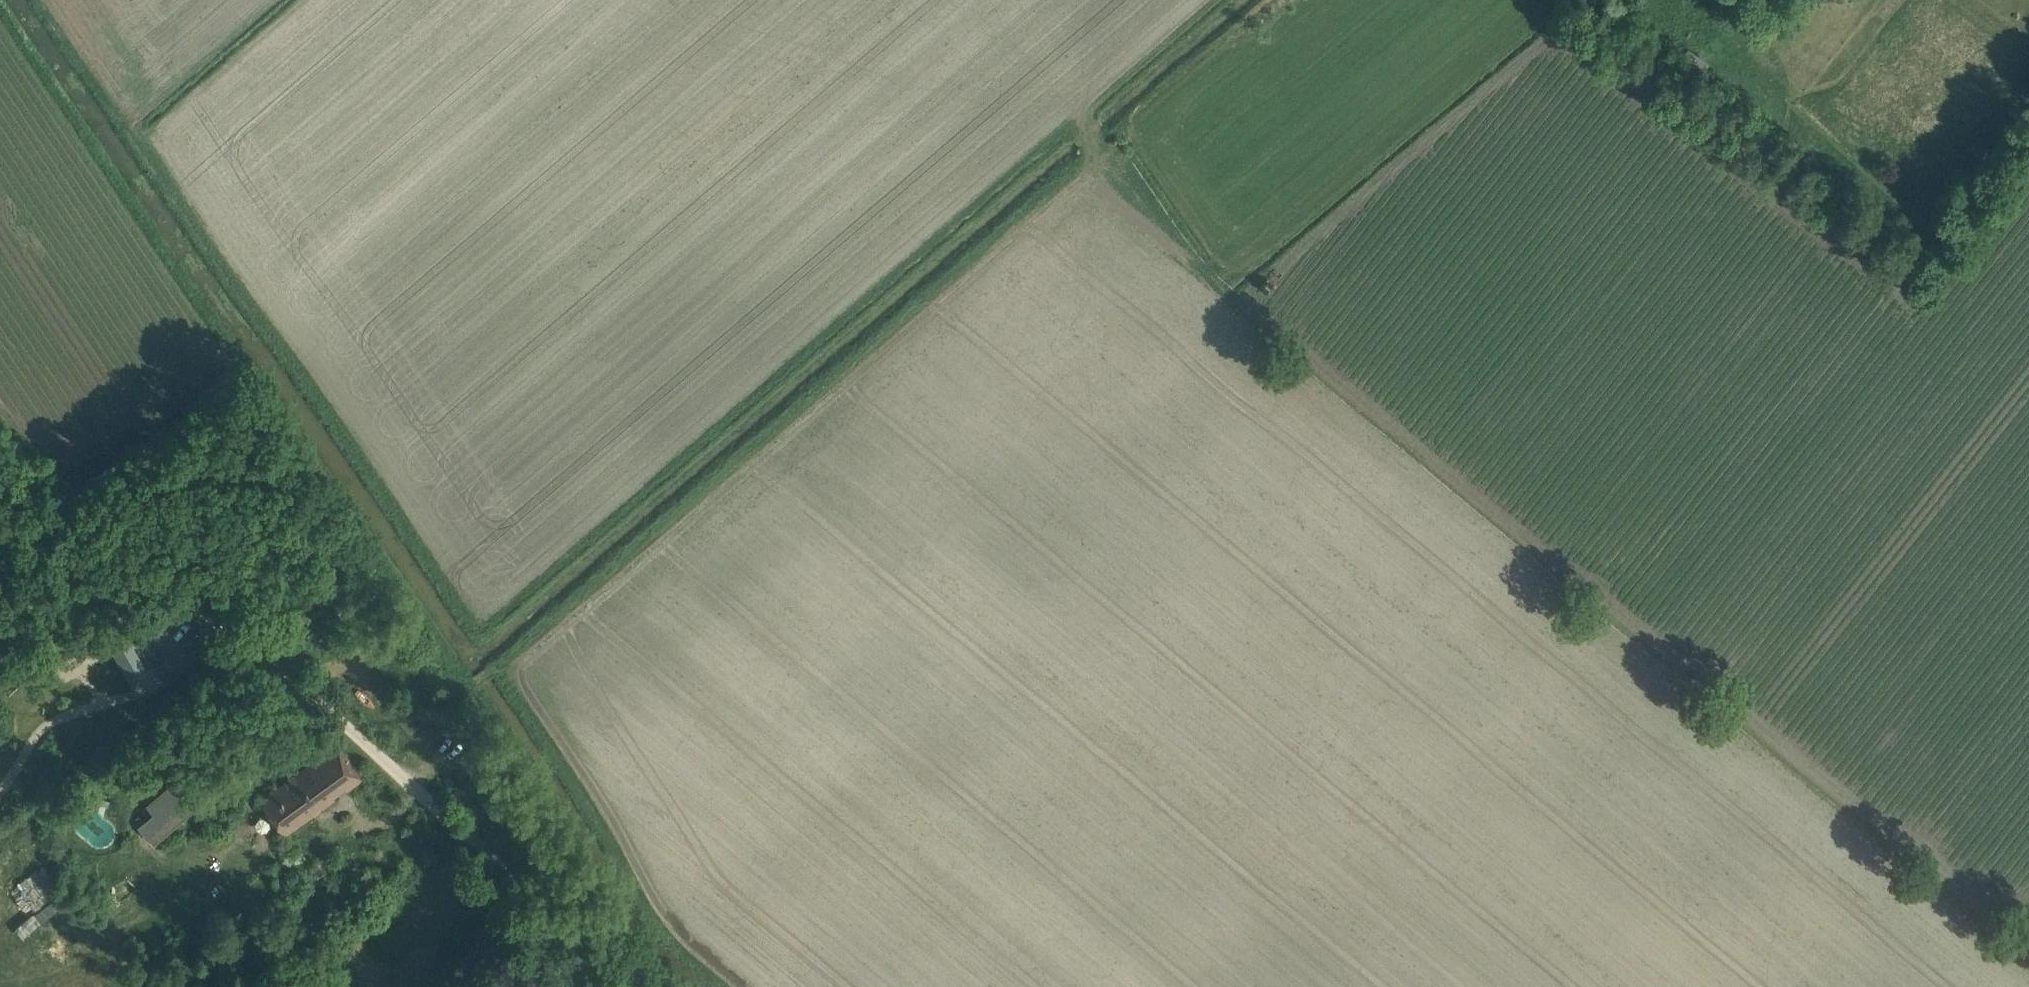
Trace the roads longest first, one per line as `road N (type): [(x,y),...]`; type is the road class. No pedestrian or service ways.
road 1 (track): [(648,986),(0,426)]

